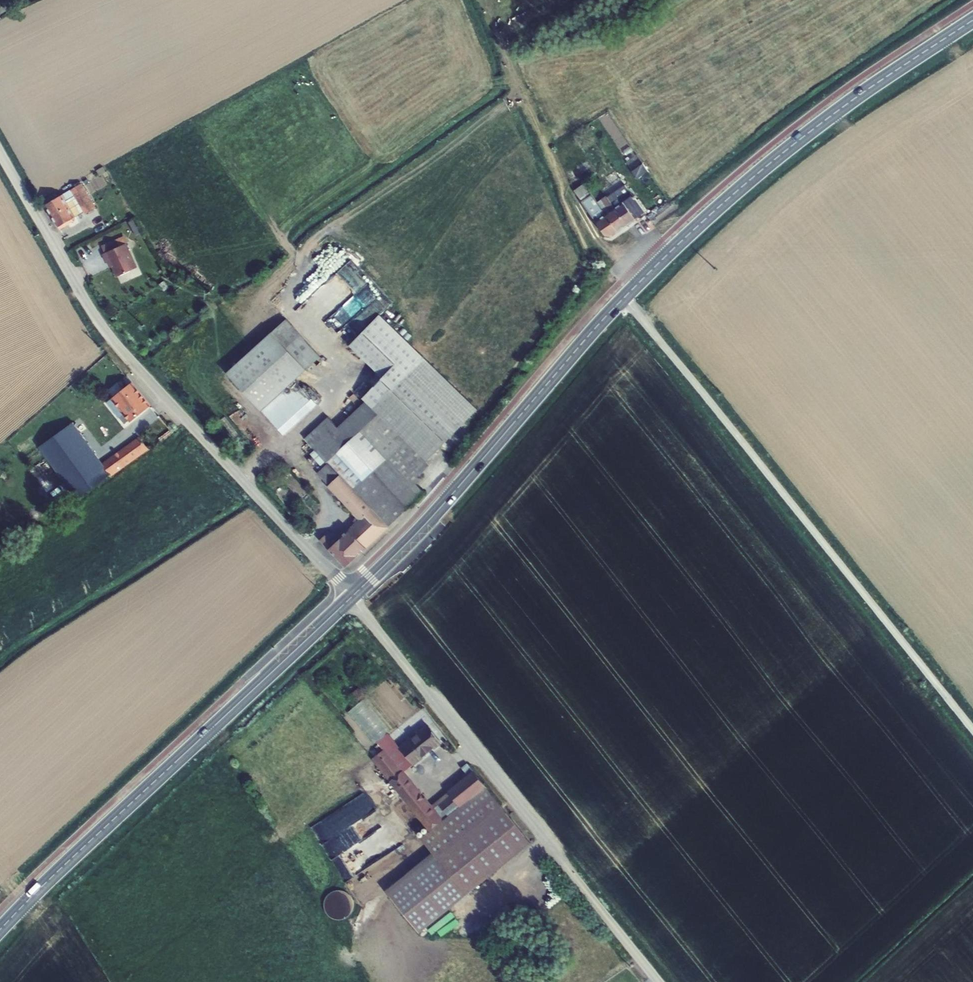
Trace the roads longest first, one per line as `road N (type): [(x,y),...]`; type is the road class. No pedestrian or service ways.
road 1 (unclassified): [(0,152),(104,330),(351,598)]
road 2 (unclassified): [(624,298),(972,729)]
road 3 (unclassified): [(351,598),(658,981)]
road 4 (secondary): [(0,930),(351,598)]
road 5 (secondary): [(624,298),(782,153),(972,20)]
road 6 (secondary): [(351,598),(433,517),(624,298)]

